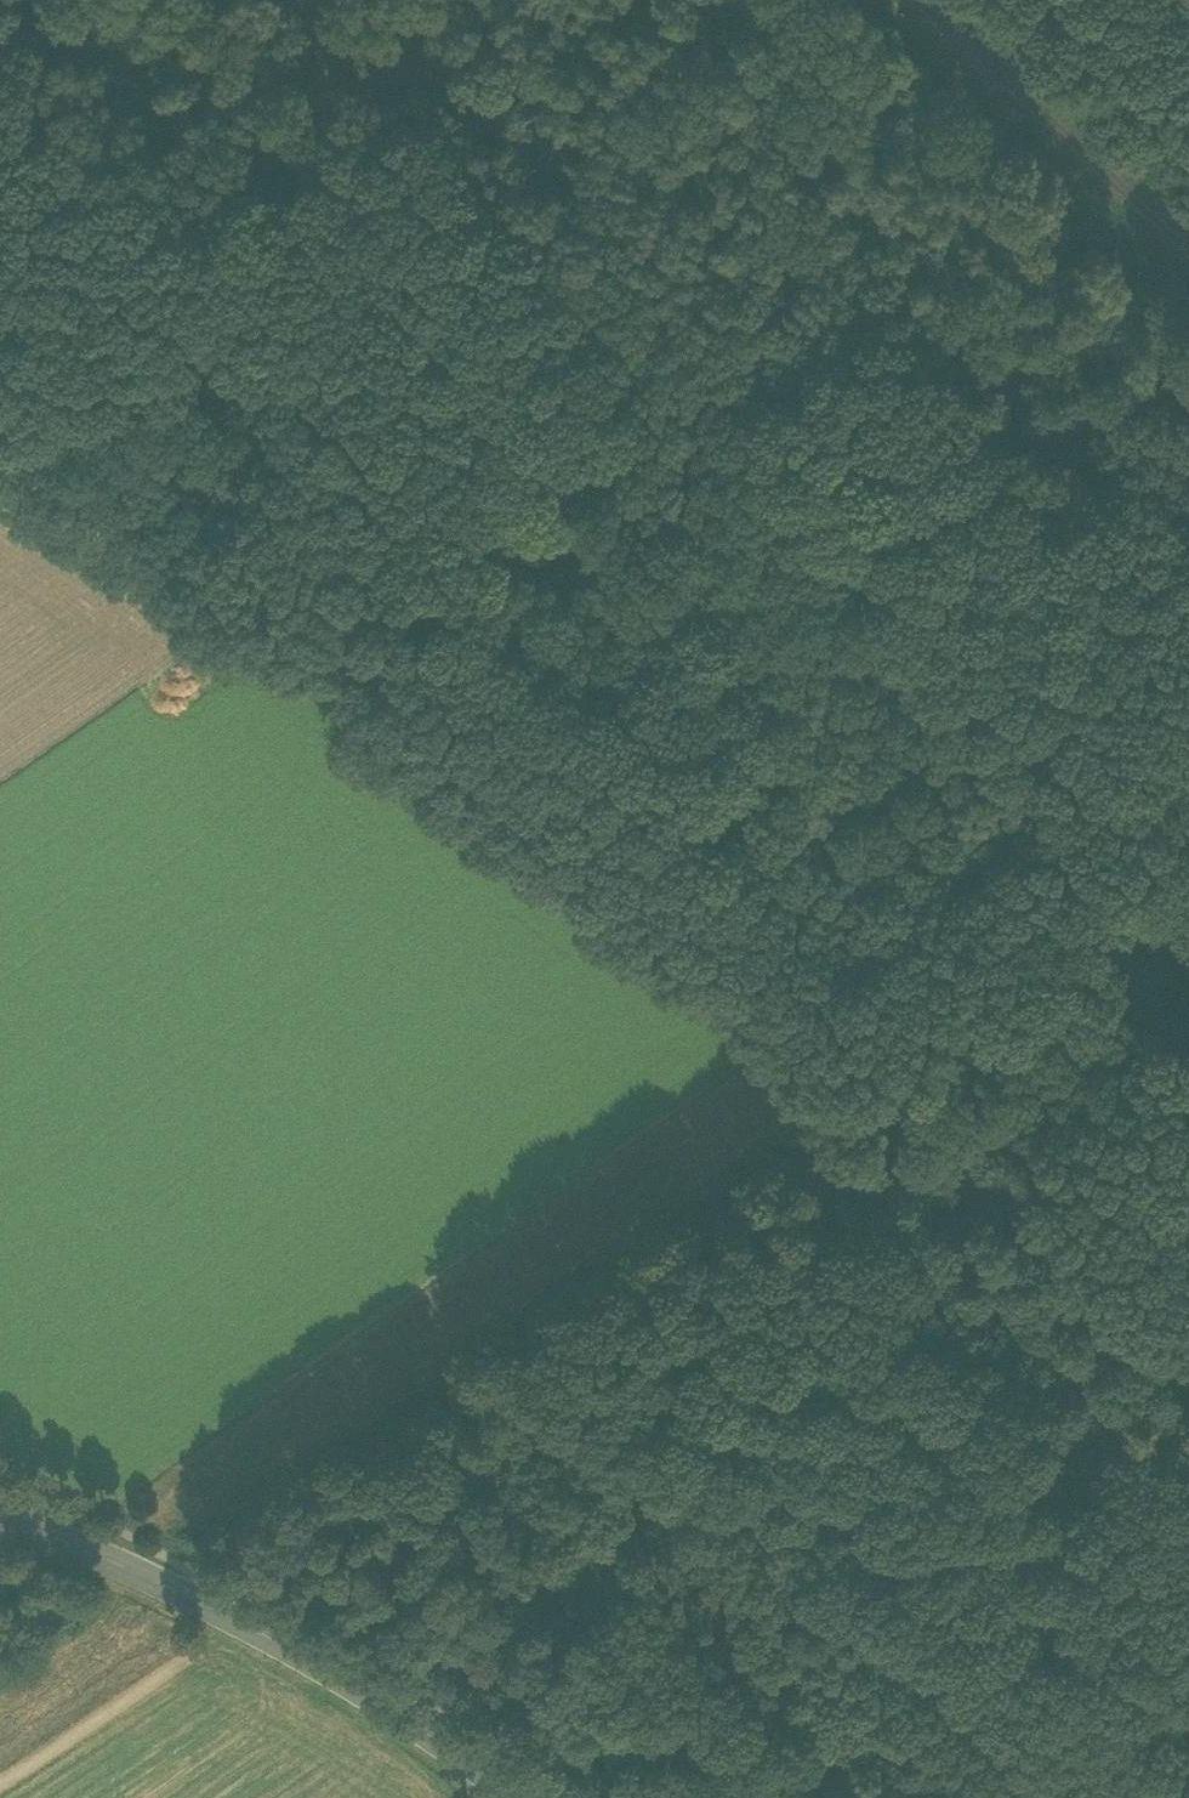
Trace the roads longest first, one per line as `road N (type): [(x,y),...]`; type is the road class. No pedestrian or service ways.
road 1 (track): [(1188,1325),(0,452)]
road 2 (track): [(345,706),(987,204)]
road 3 (secondary): [(0,1513),(153,1578),(336,1672),(520,1797)]
road 4 (track): [(999,1797),(1188,1534)]

